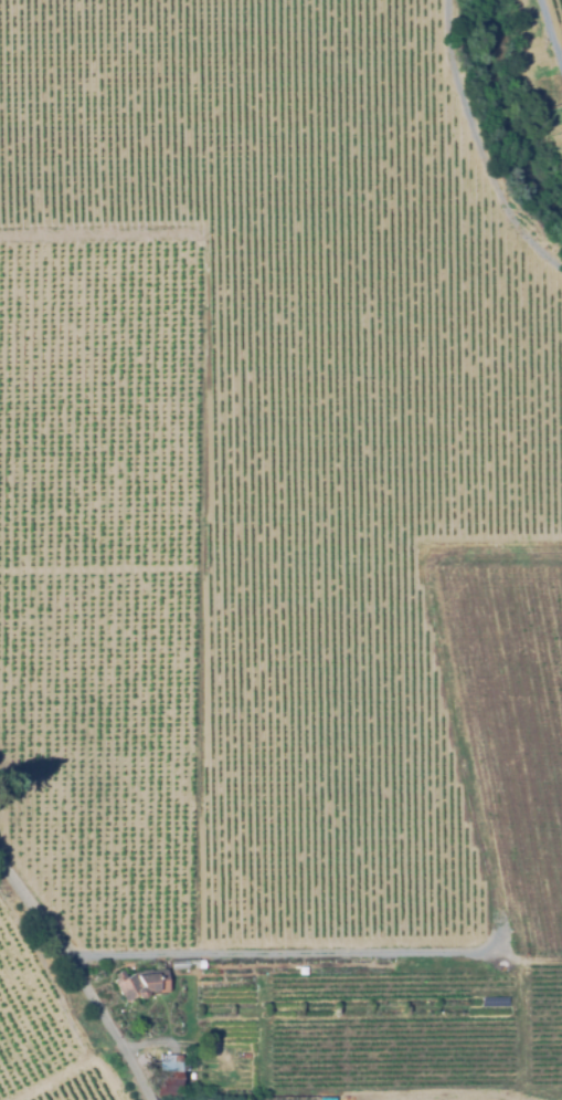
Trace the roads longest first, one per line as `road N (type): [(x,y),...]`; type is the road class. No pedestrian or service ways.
road 1 (residential): [(0,861),(39,910),(153,1099)]
road 2 (residential): [(0,237),(199,230)]

